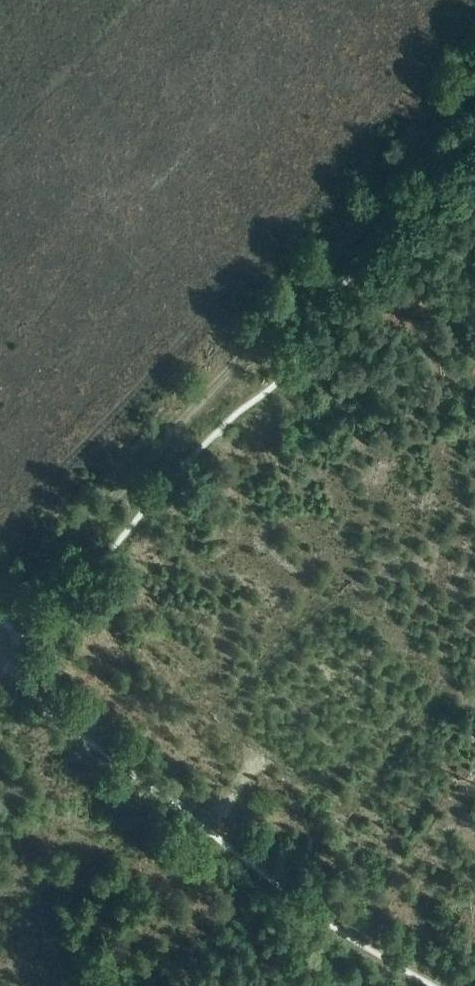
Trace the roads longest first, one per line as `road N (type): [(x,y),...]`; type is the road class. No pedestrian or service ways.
road 1 (track): [(0,618),(292,305),(474,74)]
road 2 (track): [(472,0),(327,181),(0,531)]
road 3 (track): [(0,660),(339,921),(452,985)]

